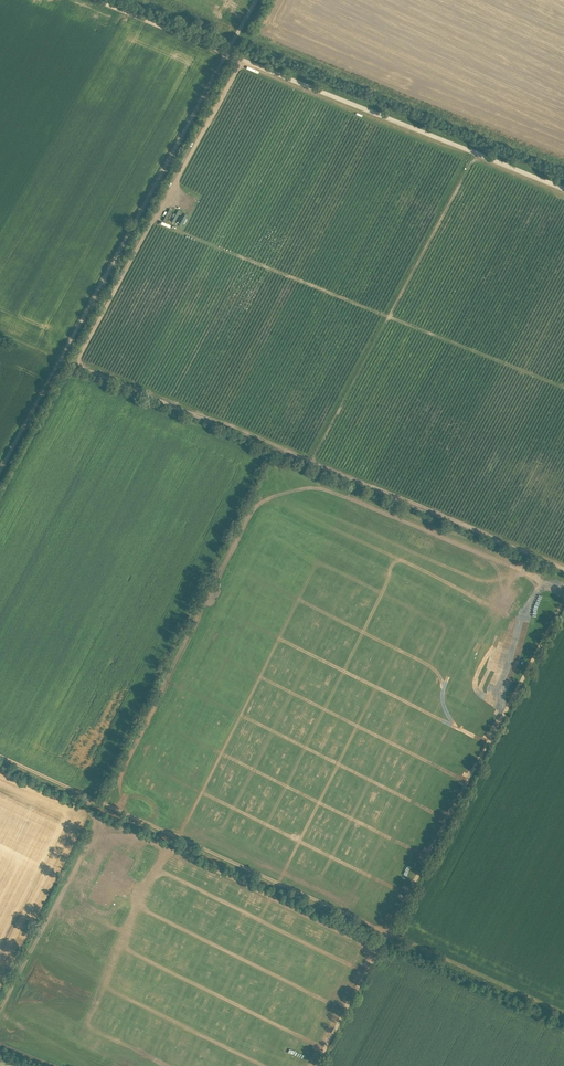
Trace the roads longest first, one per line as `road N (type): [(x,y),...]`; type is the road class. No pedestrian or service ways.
road 1 (track): [(563,1016),(382,941),(0,759)]
road 2 (track): [(563,570),(63,356)]
road 3 (track): [(256,0),(0,473)]
road 4 (track): [(563,605),(316,1065)]
road 5 (track): [(563,185),(97,0)]

